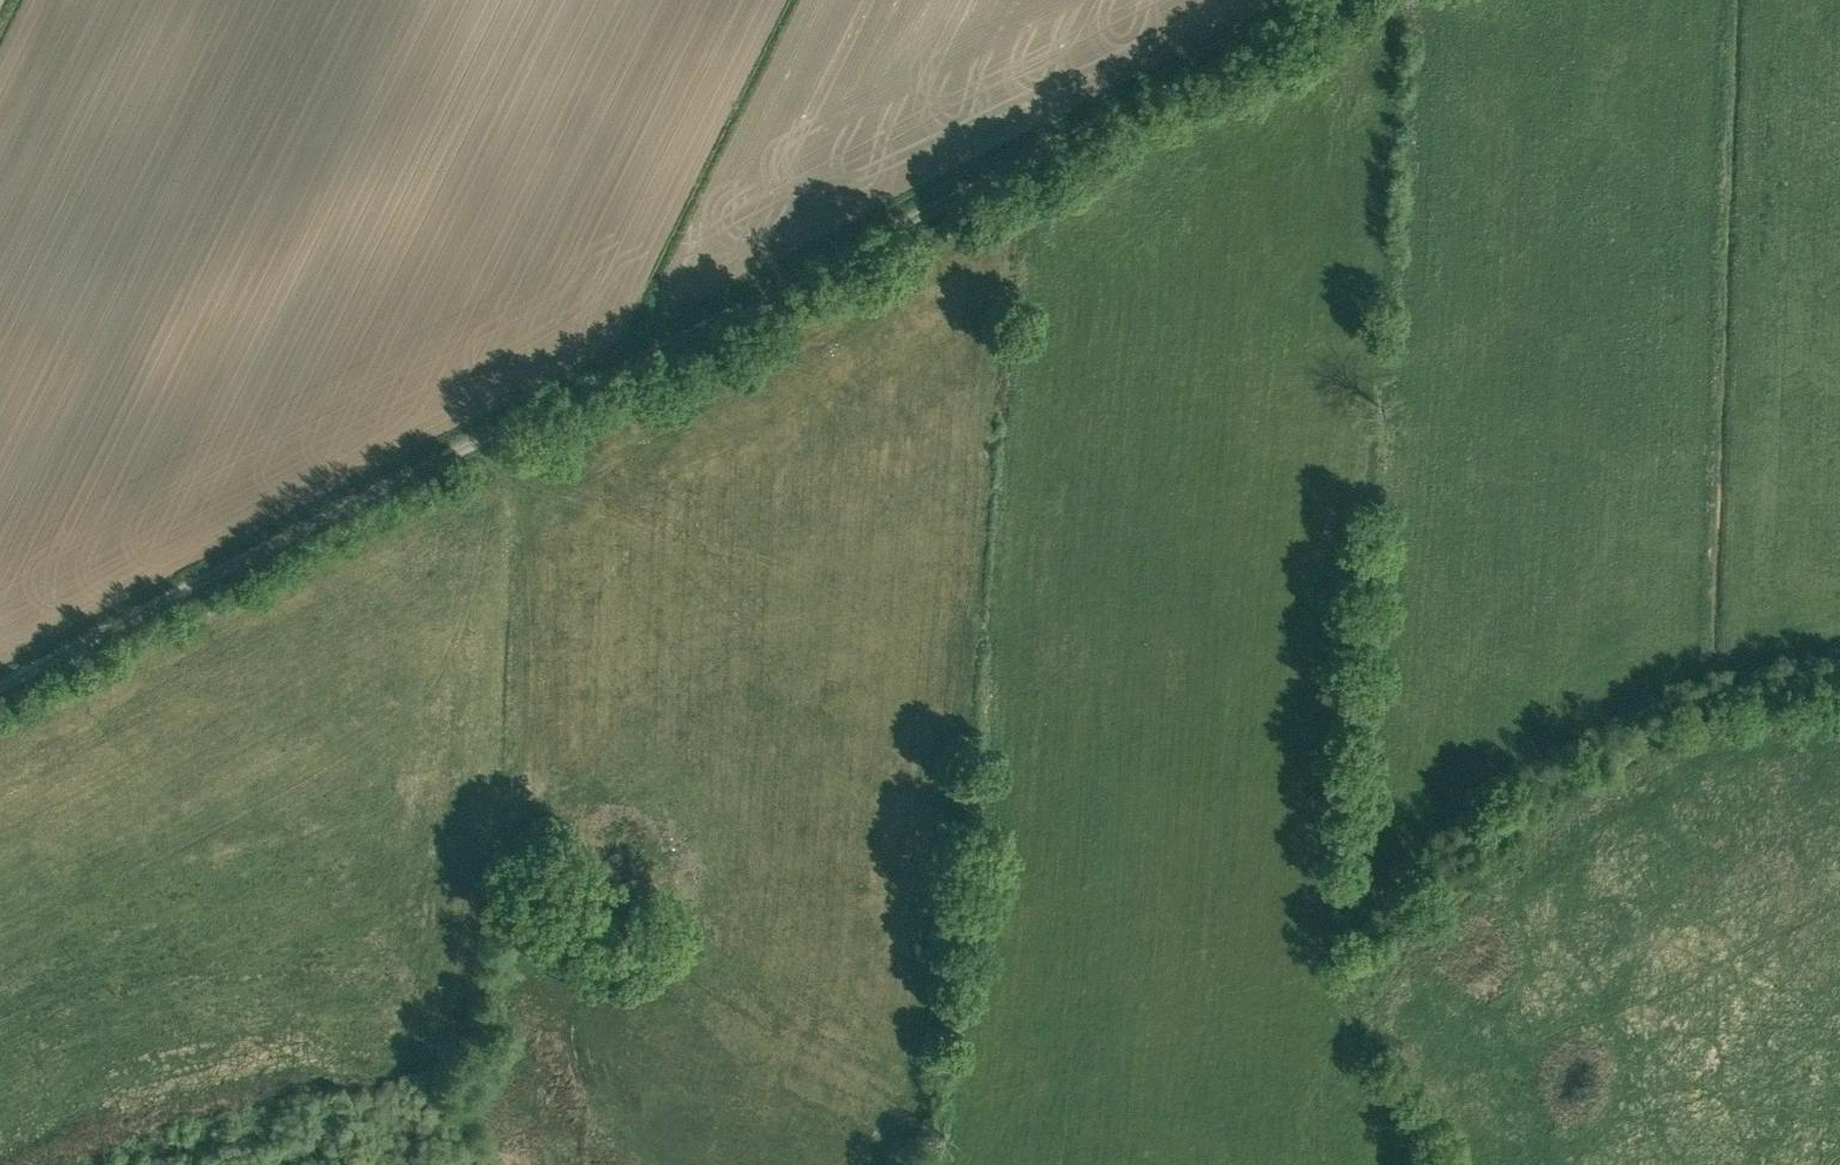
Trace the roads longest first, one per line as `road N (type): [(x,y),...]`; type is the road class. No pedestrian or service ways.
road 1 (track): [(0,689),(1334,0)]

